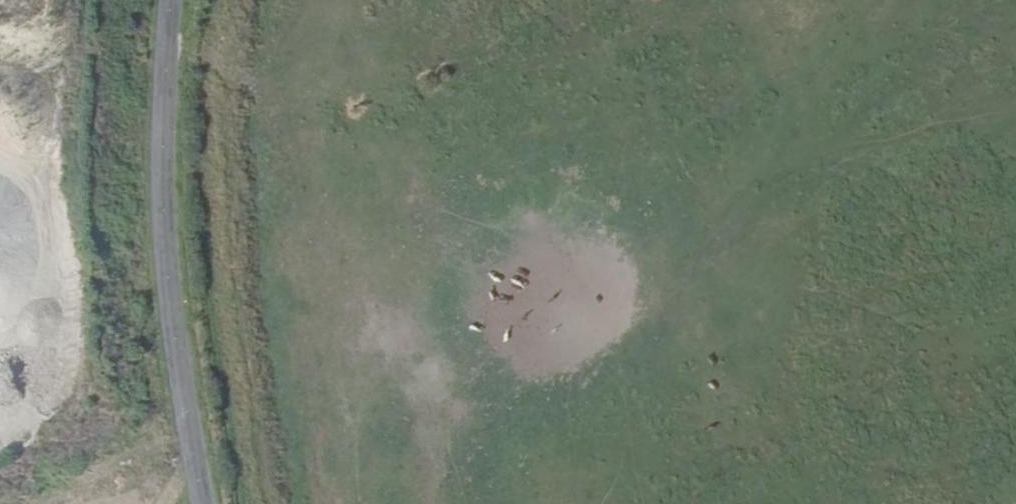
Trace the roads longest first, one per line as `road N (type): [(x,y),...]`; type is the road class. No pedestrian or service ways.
road 1 (tertiary): [(174,0),(167,206),(209,503)]

